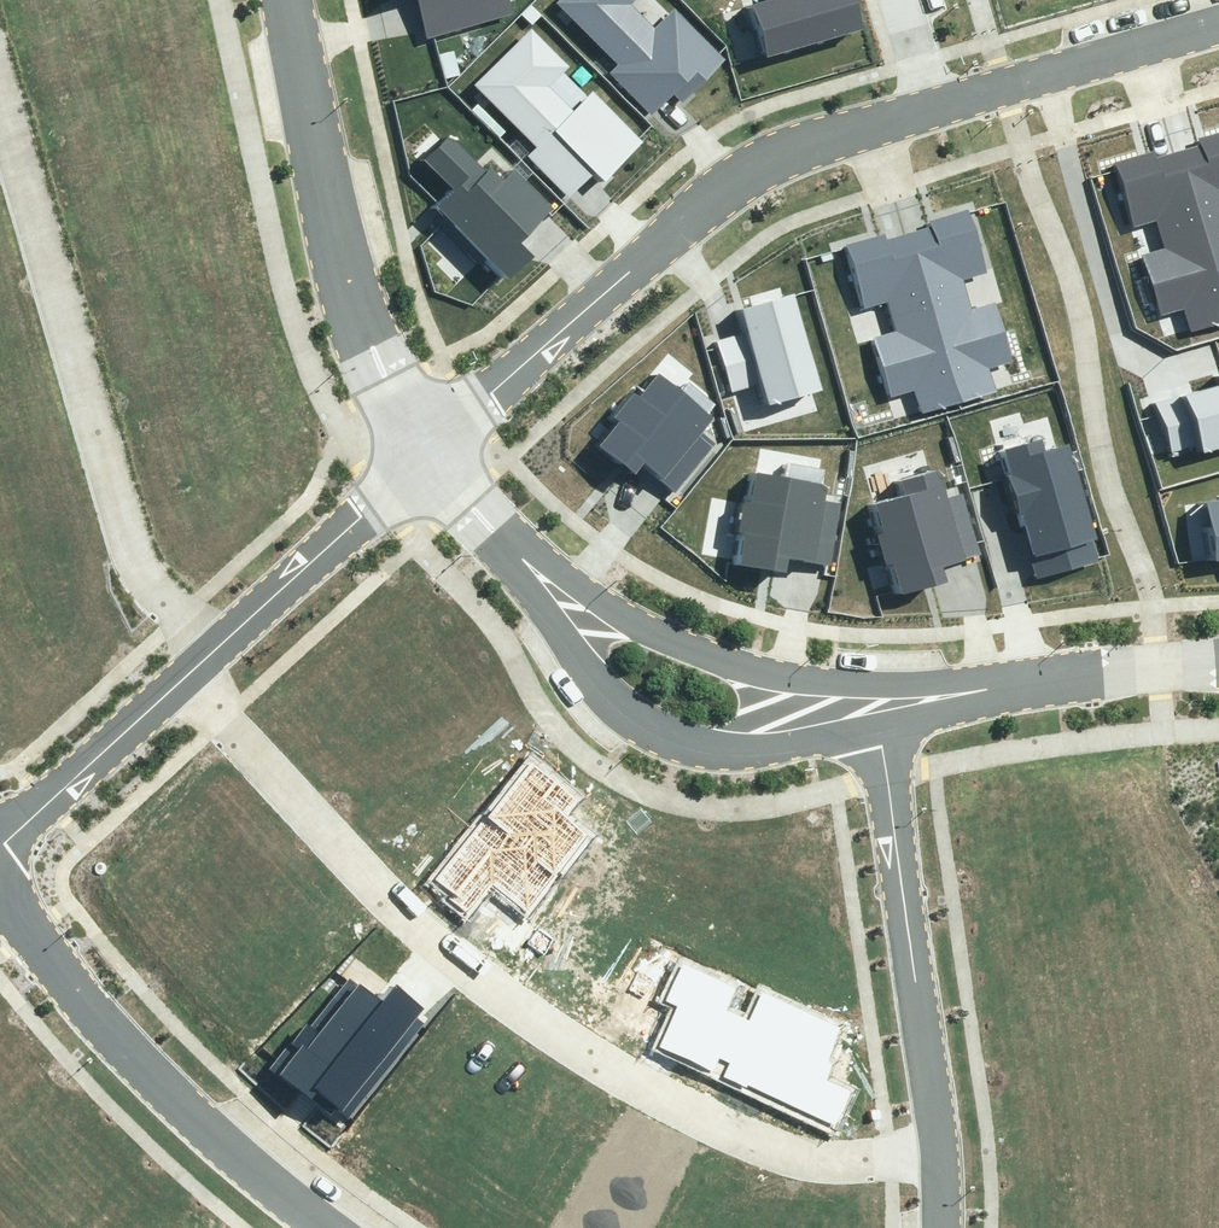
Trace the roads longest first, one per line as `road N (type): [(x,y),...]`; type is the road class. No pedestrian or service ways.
road 1 (residential): [(174,683),(422,933),(524,1016),(727,1136),(822,1159),(947,1161)]
road 2 (residential): [(419,456),(741,177),(827,131),(913,107)]
road 3 (residential): [(0,101),(105,468),(141,556),(203,654)]
road 4 (residential): [(523,582),(756,671),(933,693),(991,690)]
road 5 (residential): [(419,456),(365,372),(341,311),(281,0)]
road 6 (residential): [(0,893),(142,1063),(264,1174),(337,1227)]
road 7 (residential): [(876,729),(947,1161)]
road 8 (residential): [(876,729),(697,743),(622,718),(577,669),(523,582)]
road 9 (residential): [(913,107),(1218,19)]
road 10 (residential): [(203,654),(419,456)]
road 11 (residential): [(0,848),(174,683)]
road 12 (residential): [(1218,656),(991,690)]
road 13 (residential): [(523,582),(419,456)]
road 14 (residential): [(991,690),(876,729)]

